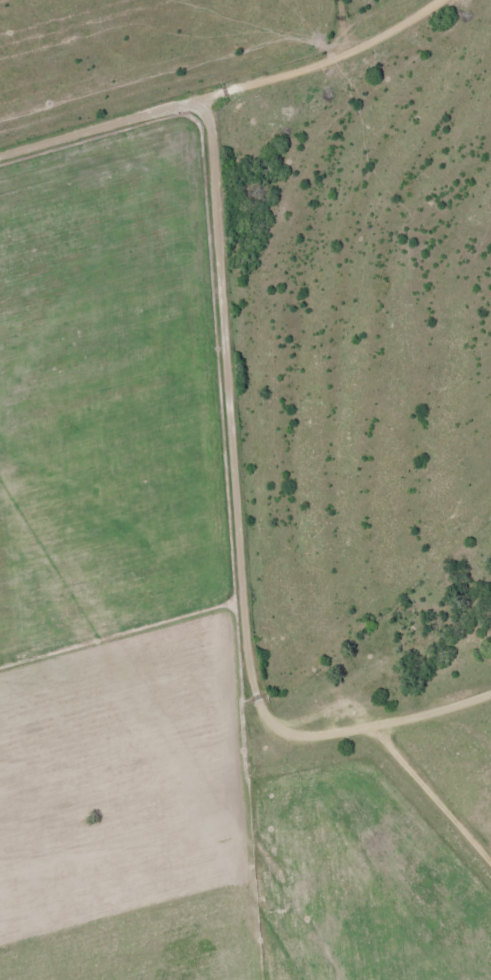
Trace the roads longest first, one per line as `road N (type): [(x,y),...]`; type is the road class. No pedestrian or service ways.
road 1 (residential): [(0,154),(185,101),(204,103),(214,116),(262,695)]
road 2 (residential): [(209,110),(253,64),(366,37),(432,0)]
road 3 (residential): [(262,695),(490,624)]

